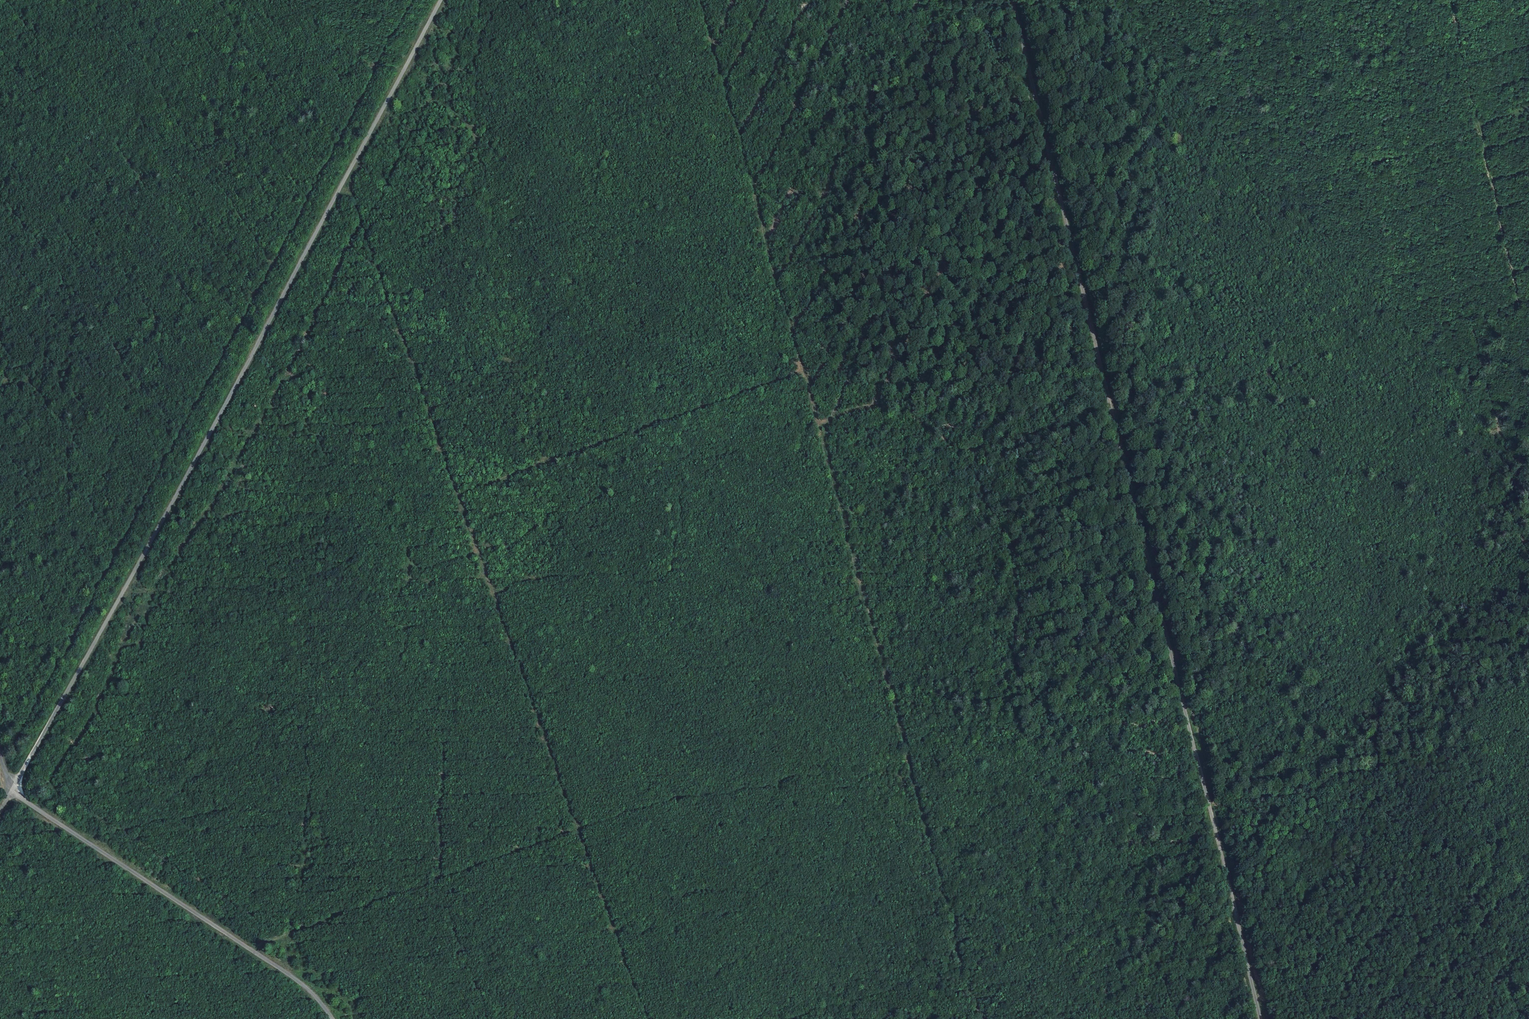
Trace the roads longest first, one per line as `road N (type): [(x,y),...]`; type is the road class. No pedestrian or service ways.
road 1 (unclassified): [(13,790),(442,0)]
road 2 (track): [(1209,810),(1107,397)]
road 3 (unclassified): [(13,790),(293,978),(332,1018)]
road 4 (track): [(1094,347),(1015,0)]
road 5 (track): [(1262,1018),(1209,810)]

